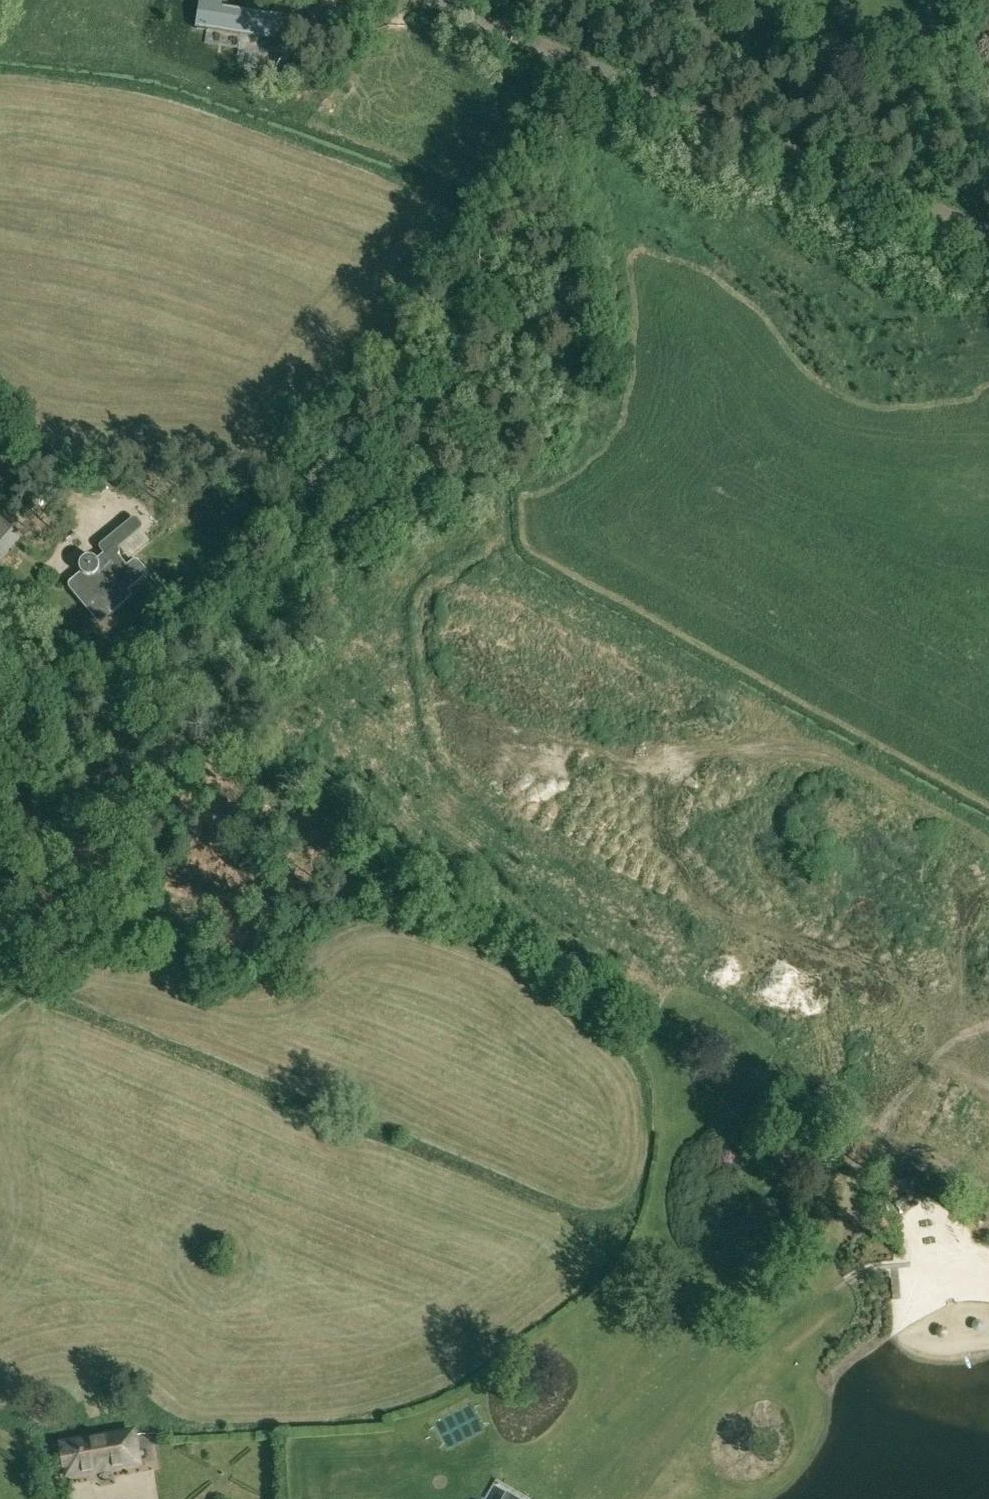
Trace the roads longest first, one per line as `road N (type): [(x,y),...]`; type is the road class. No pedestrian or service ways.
road 1 (unclassified): [(988,231),(453,0)]
road 2 (track): [(0,1006),(35,977),(52,924),(59,835),(92,752),(0,696)]

